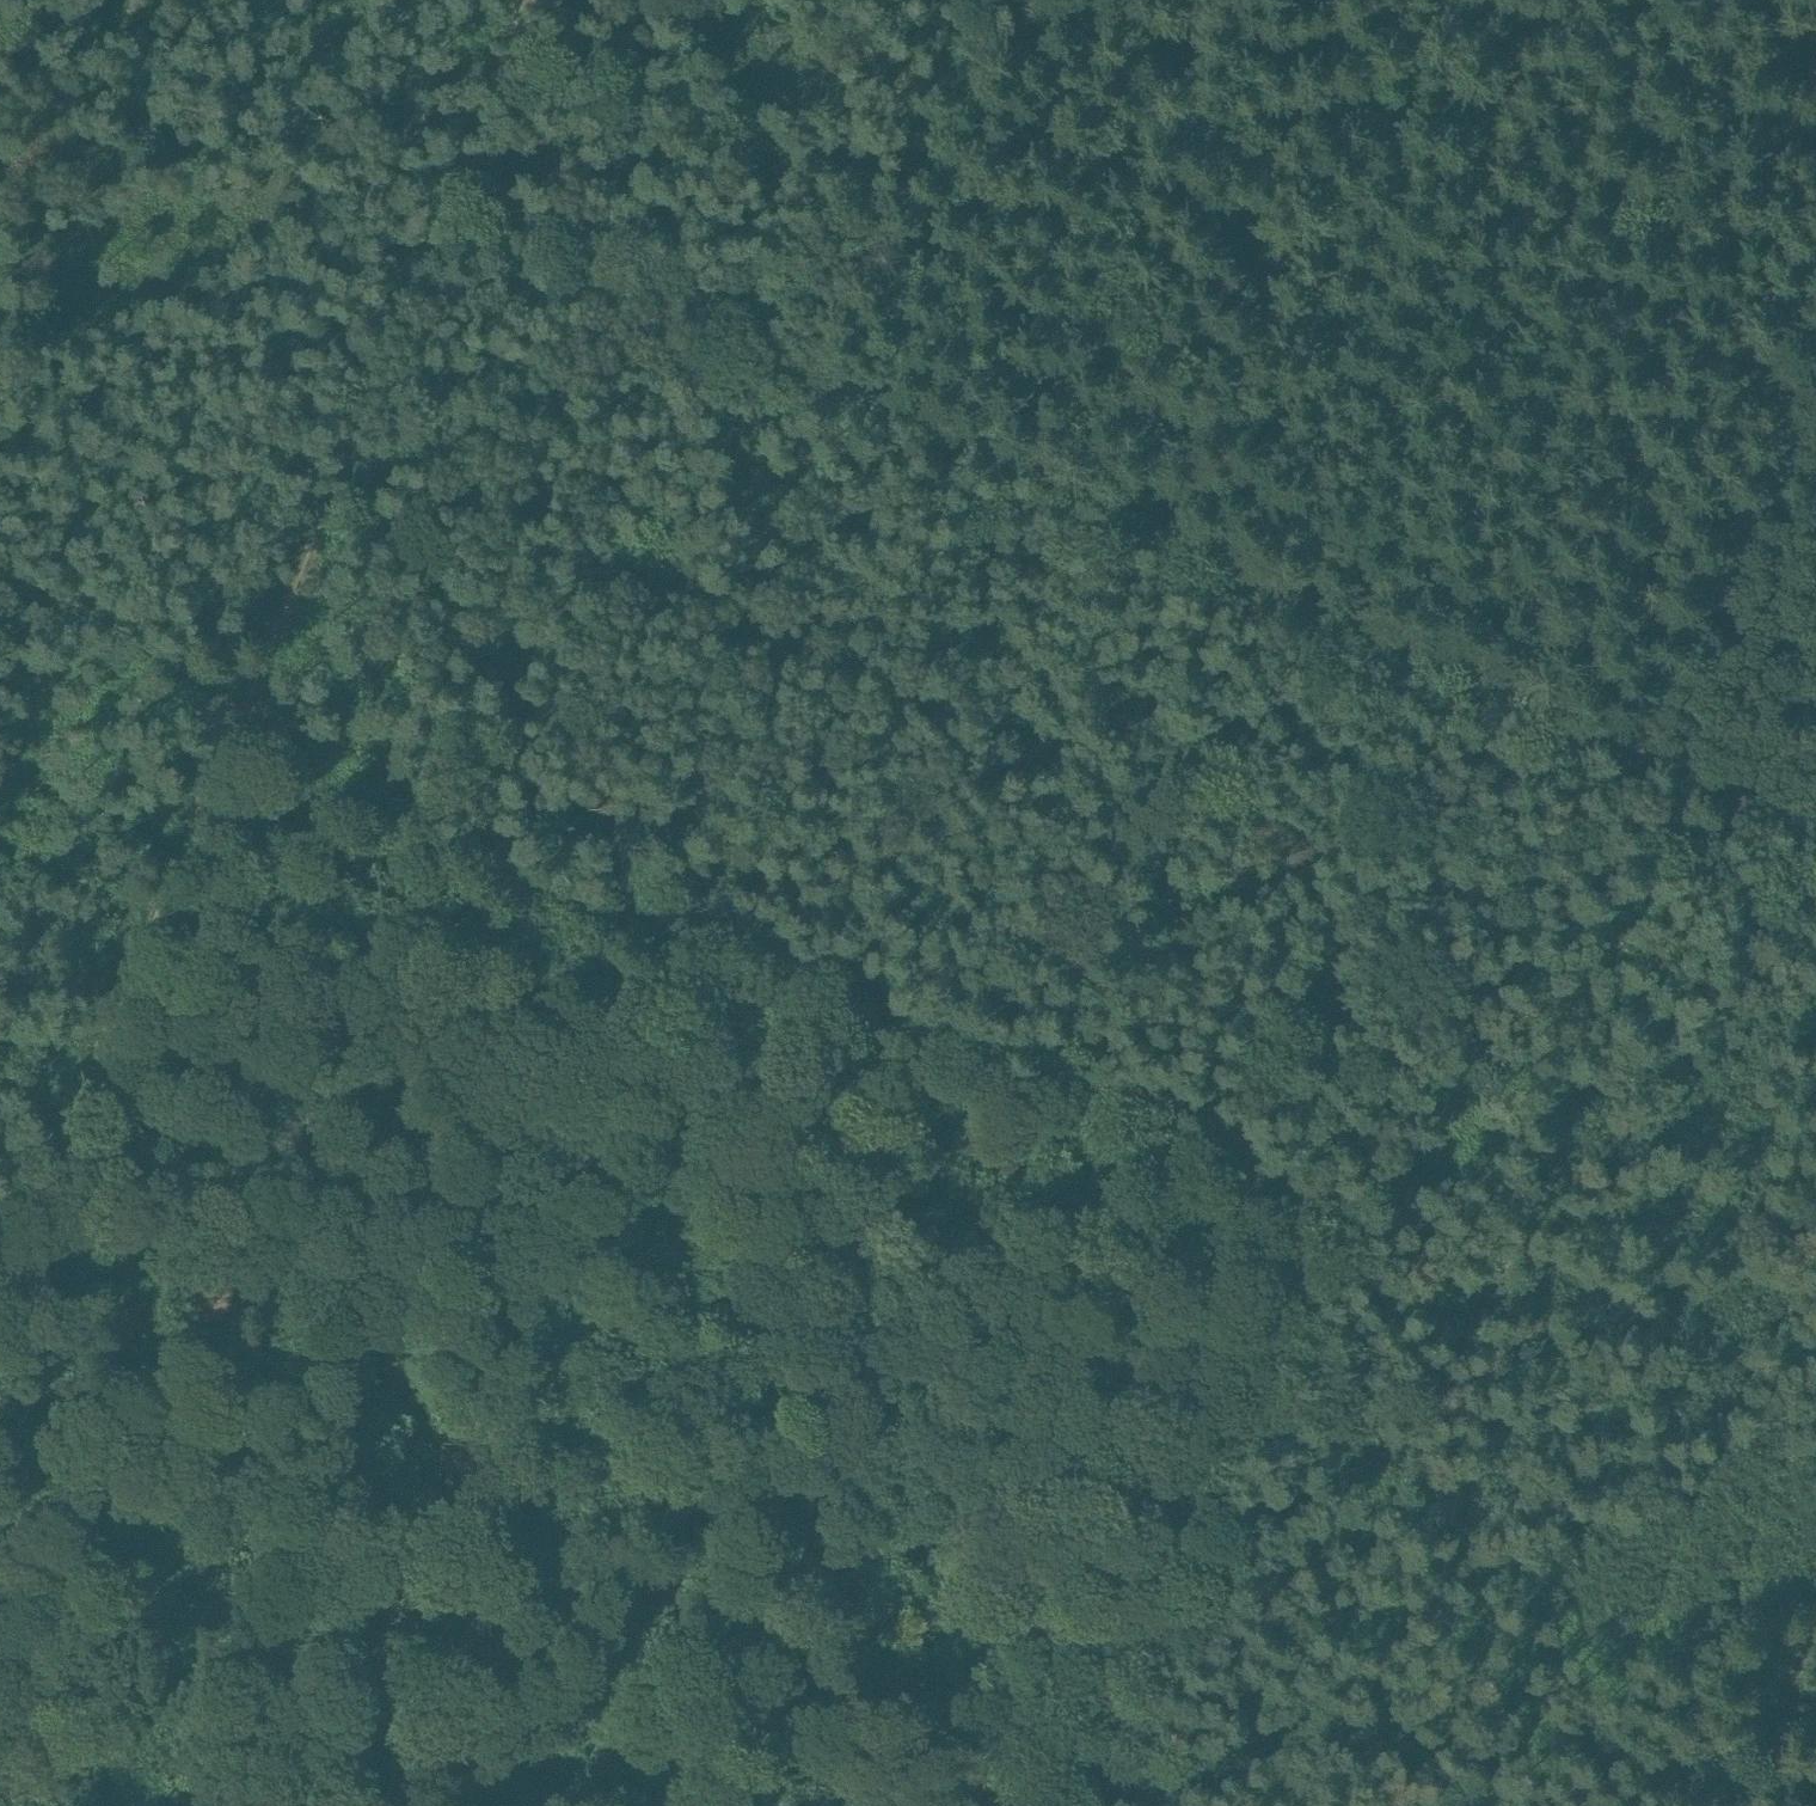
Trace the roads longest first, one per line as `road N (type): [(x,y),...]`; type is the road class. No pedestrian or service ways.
road 1 (track): [(0,1231),(511,0)]

